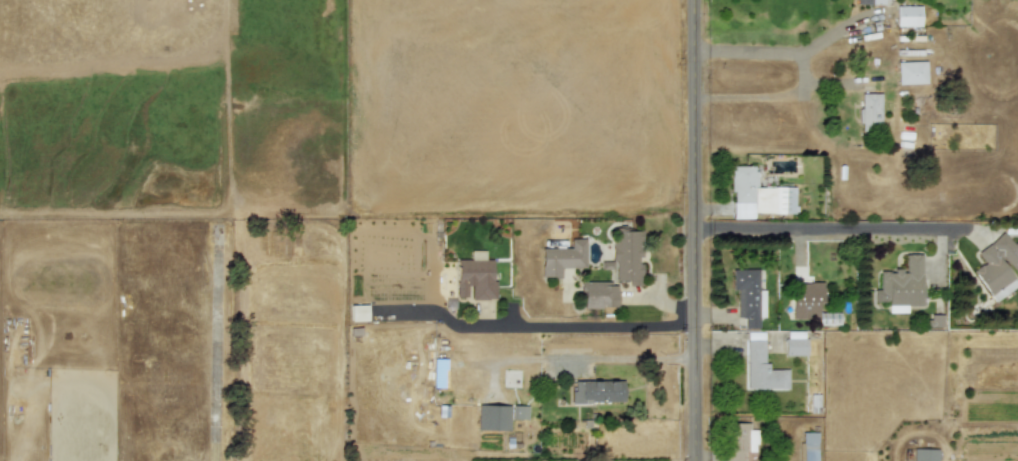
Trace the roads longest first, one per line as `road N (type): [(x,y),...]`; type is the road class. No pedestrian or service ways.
road 1 (tertiary): [(695,460),(693,0)]

